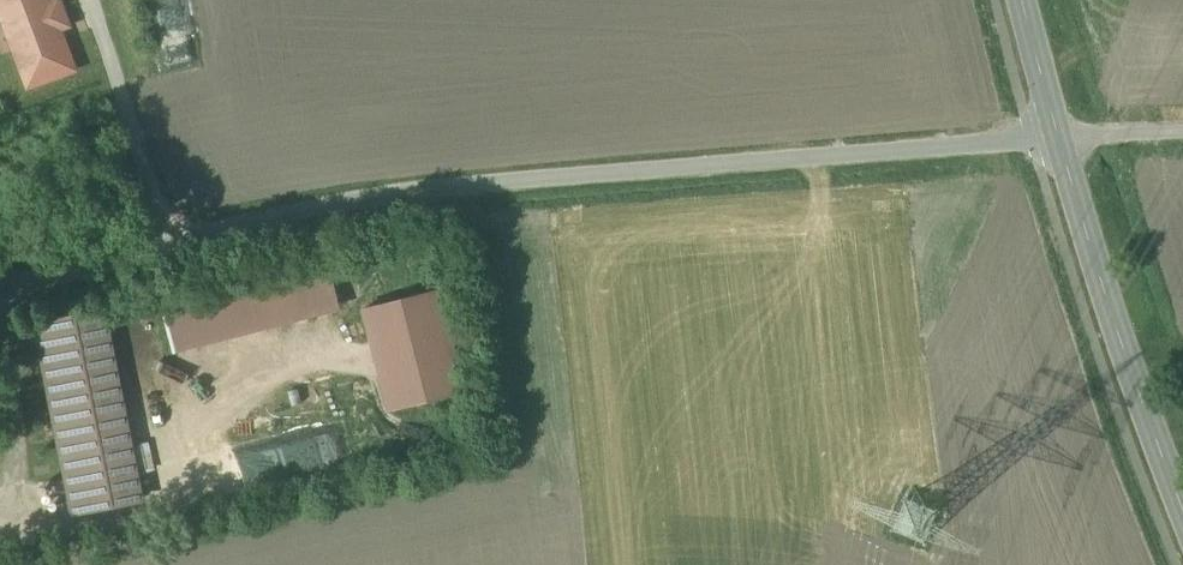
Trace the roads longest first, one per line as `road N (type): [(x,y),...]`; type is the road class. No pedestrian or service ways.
road 1 (unclassified): [(1058,142),(434,194),(311,213),(0,297)]
road 2 (tertiary): [(1182,513),(1126,364),(1058,142)]
road 3 (tertiary): [(1058,142),(1023,0)]
road 4 (unclassified): [(1182,136),(1058,142)]

